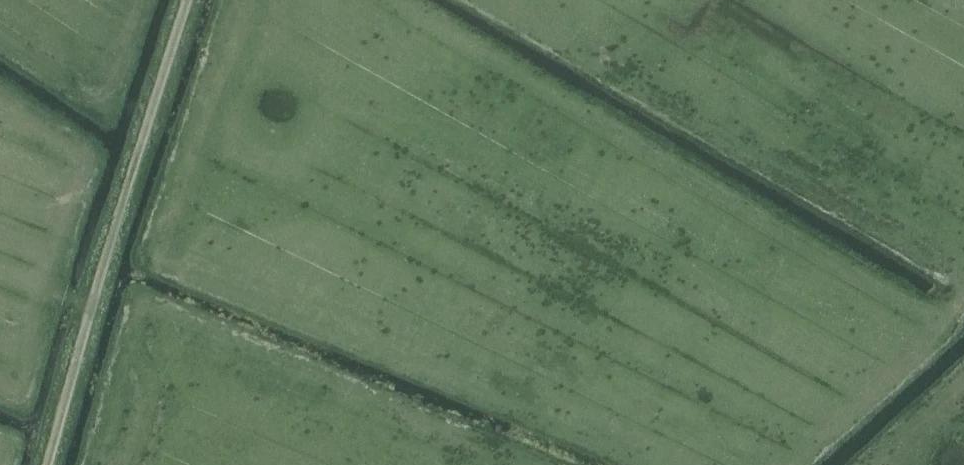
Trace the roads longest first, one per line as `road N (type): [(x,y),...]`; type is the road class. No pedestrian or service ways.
road 1 (track): [(47,464),(121,188),(185,0)]

